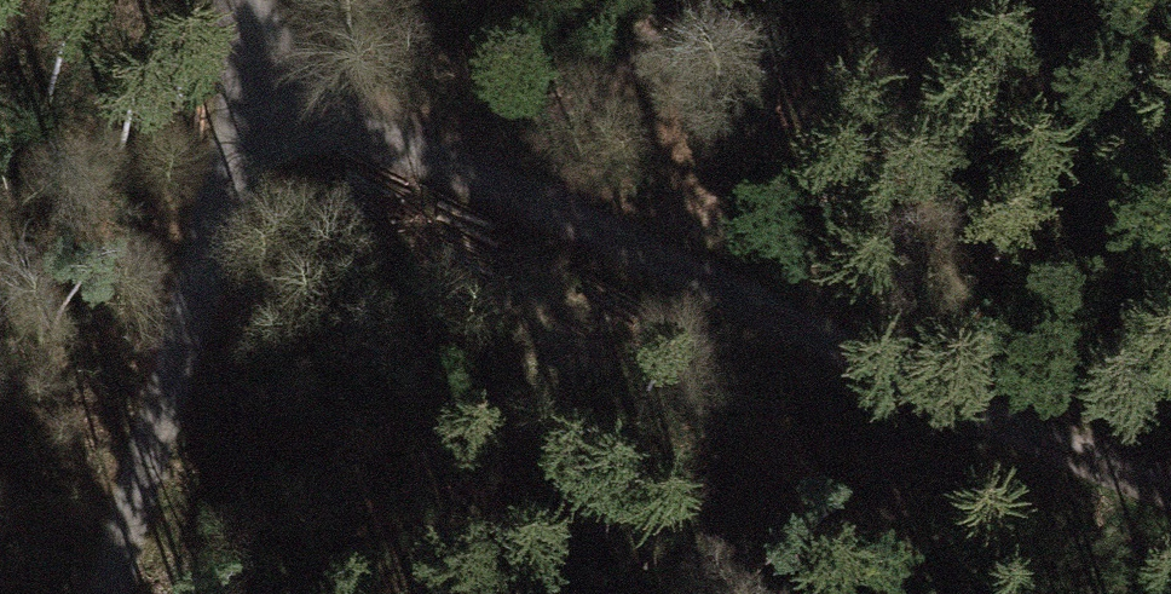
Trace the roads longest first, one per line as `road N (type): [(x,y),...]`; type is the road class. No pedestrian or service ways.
road 1 (track): [(1170,483),(363,130),(291,86),(235,0)]
road 2 (track): [(291,86),(116,593)]
road 3 (track): [(475,177),(596,88),(696,0)]

